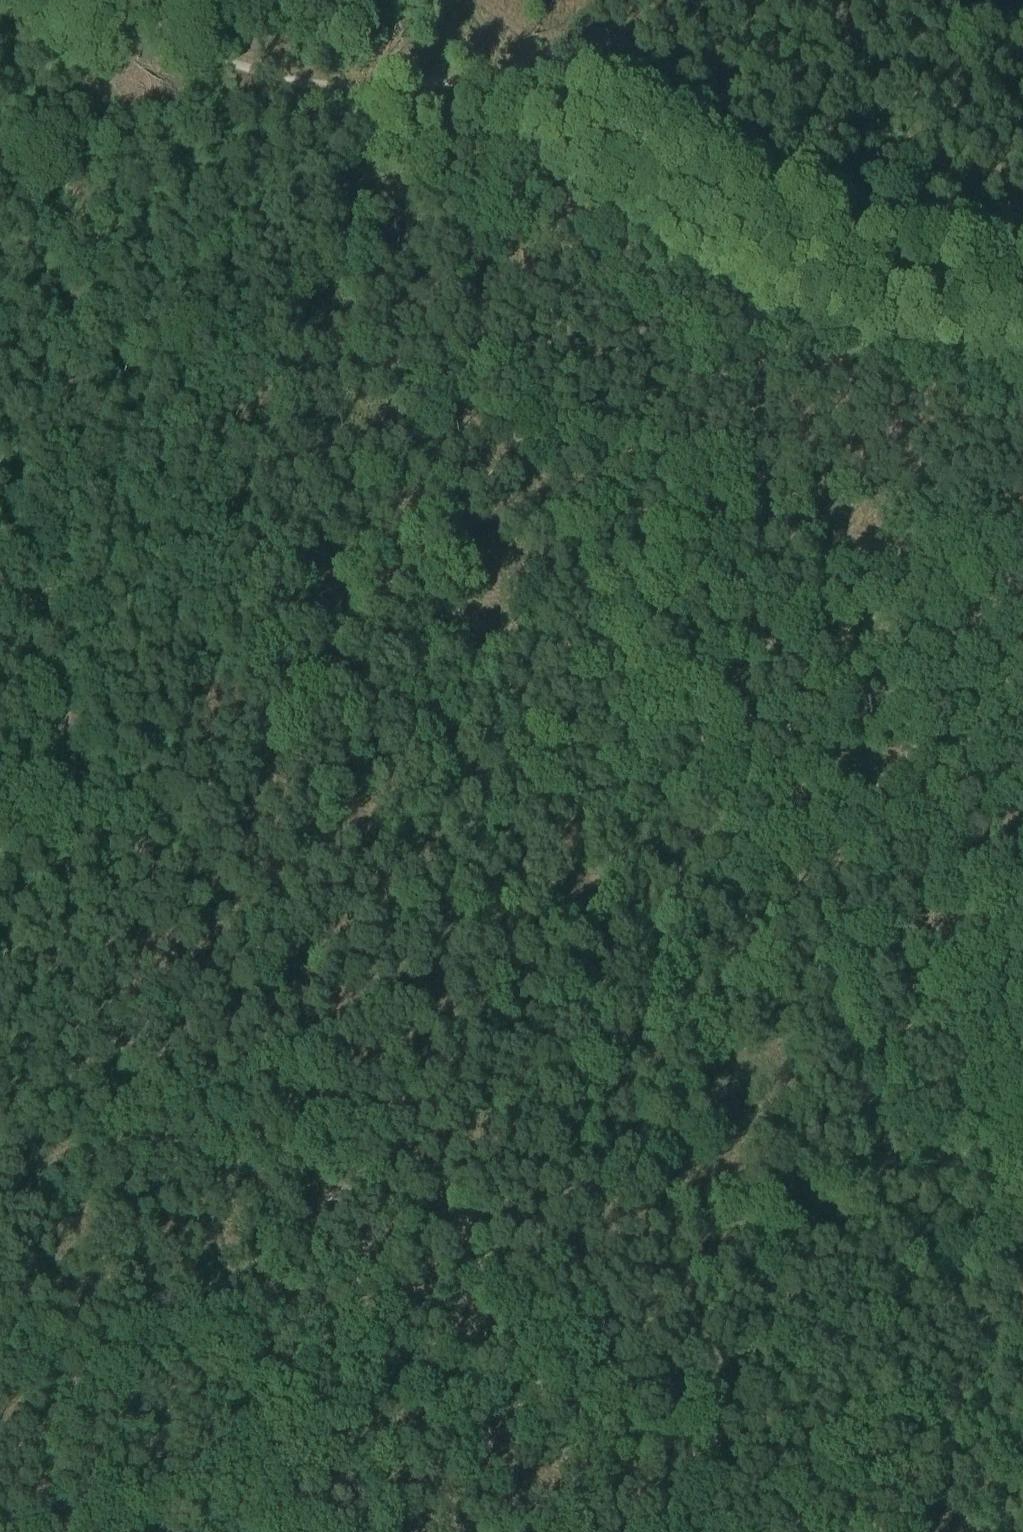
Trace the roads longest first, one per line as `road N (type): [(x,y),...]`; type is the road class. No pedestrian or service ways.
road 1 (track): [(89,0),(131,29),(260,74),(329,86),(459,79),(574,116)]
road 2 (track): [(574,116),(792,248),(914,291),(1022,300)]
road 3 (track): [(574,116),(462,0)]

